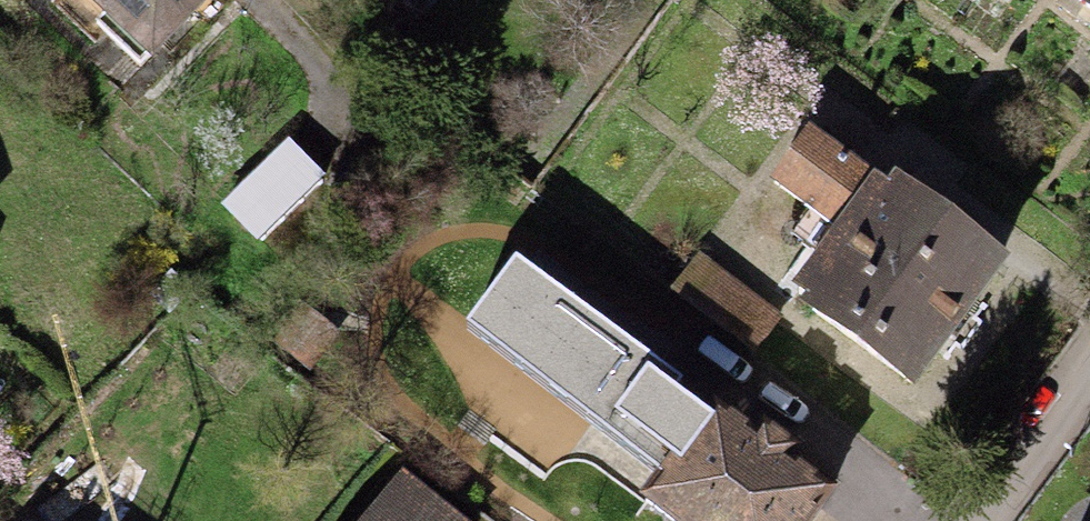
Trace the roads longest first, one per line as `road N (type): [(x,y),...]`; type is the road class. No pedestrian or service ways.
road 1 (residential): [(1089,365),(974,520)]

